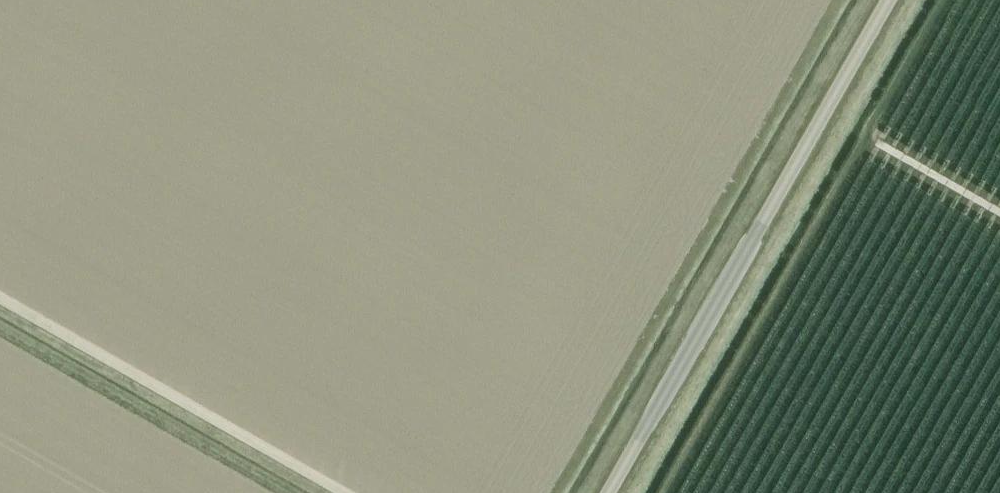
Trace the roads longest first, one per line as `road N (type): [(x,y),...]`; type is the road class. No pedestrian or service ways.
road 1 (unclassified): [(614,492),(892,0)]
road 2 (track): [(0,303),(325,492)]

